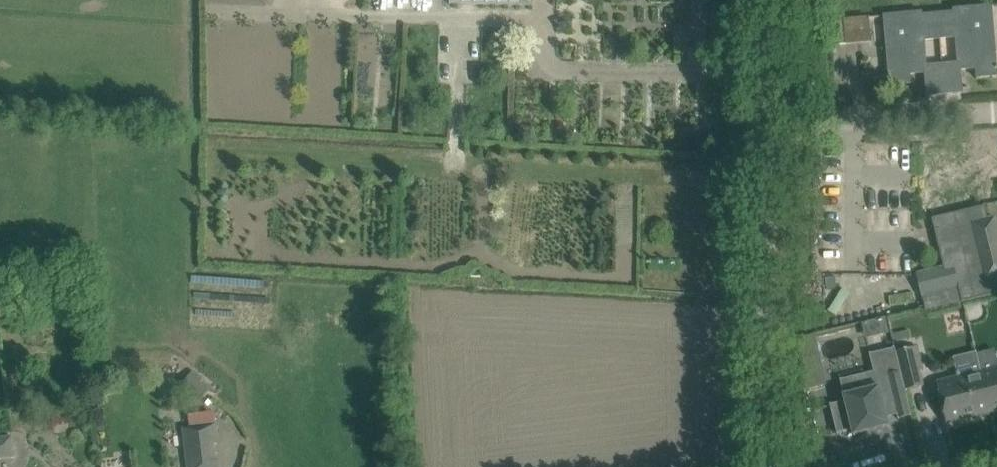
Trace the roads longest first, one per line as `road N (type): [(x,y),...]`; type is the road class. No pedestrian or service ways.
road 1 (unclassified): [(769,466),(763,0)]

